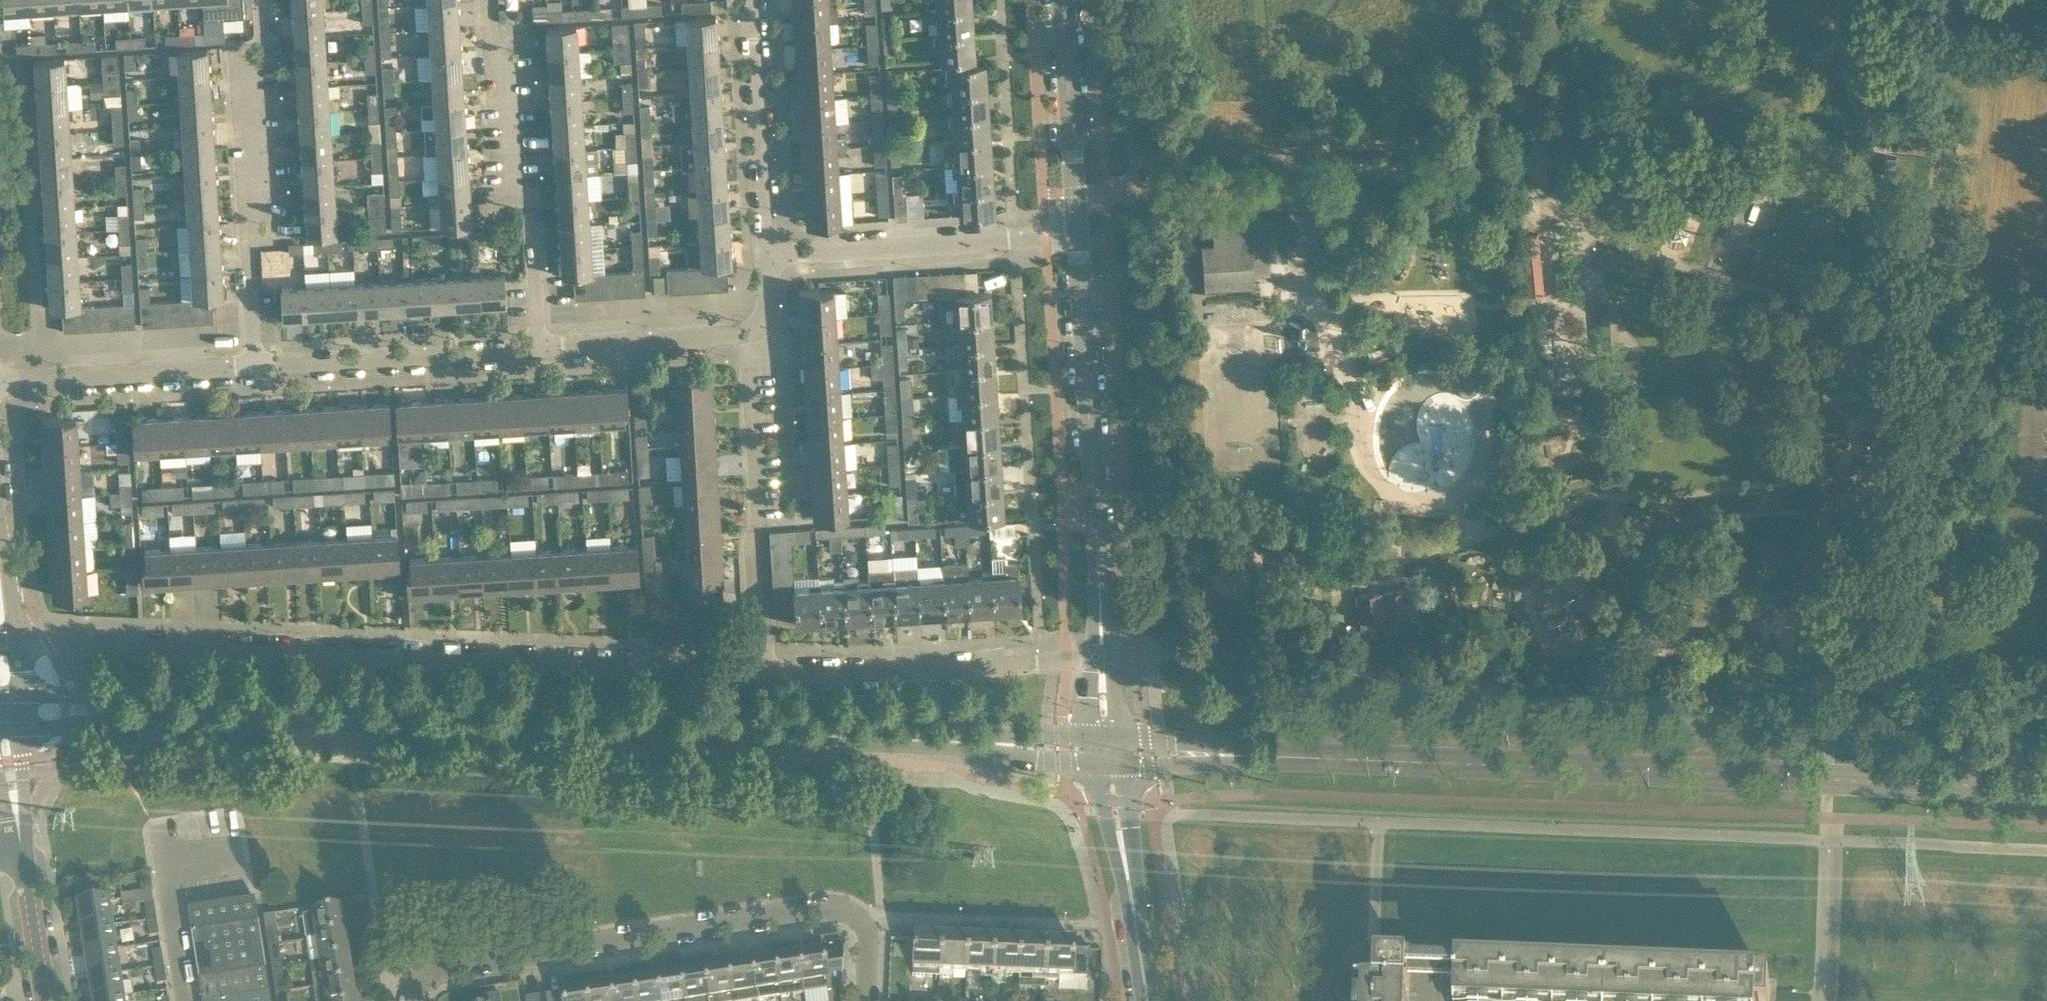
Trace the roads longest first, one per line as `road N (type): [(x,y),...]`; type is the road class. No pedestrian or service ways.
road 1 (secondary): [(977,742),(128,713)]
road 2 (secondary): [(2046,787),(1272,756)]
road 3 (residential): [(13,641),(762,670)]
road 4 (unclassified): [(868,1000),(870,922),(858,909),(833,905),(424,975)]
road 5 (secondary): [(1101,652),(1075,238)]
road 6 (residential): [(762,670),(886,673),(1101,652)]
road 7 (residential): [(253,368),(247,238),(262,37)]
road 8 (residential): [(768,253),(1075,238)]
road 9 (residential): [(253,368),(539,350)]
road 10 (residential): [(768,253),(749,0)]
road 11 (residential): [(0,382),(253,368)]
road 12 (secondary): [(1075,238),(1064,0)]
road 13 (residential): [(533,232),(484,0)]
road 14 (residential): [(539,350),(740,335)]
road 15 (unclassified): [(190,1000),(178,879),(189,861),(226,855)]
road 16 (residential): [(751,507),(740,335)]
road 17 (tertiary): [(43,1000),(20,847)]
road 18 (secondary): [(1272,756),(1121,736)]
road 19 (secondary): [(1124,765),(1272,756)]
road 20 (secondary): [(1094,764),(1128,884)]
road 21 (residential): [(753,546),(762,670)]
road 22 (secondary): [(977,742),(1094,764)]

